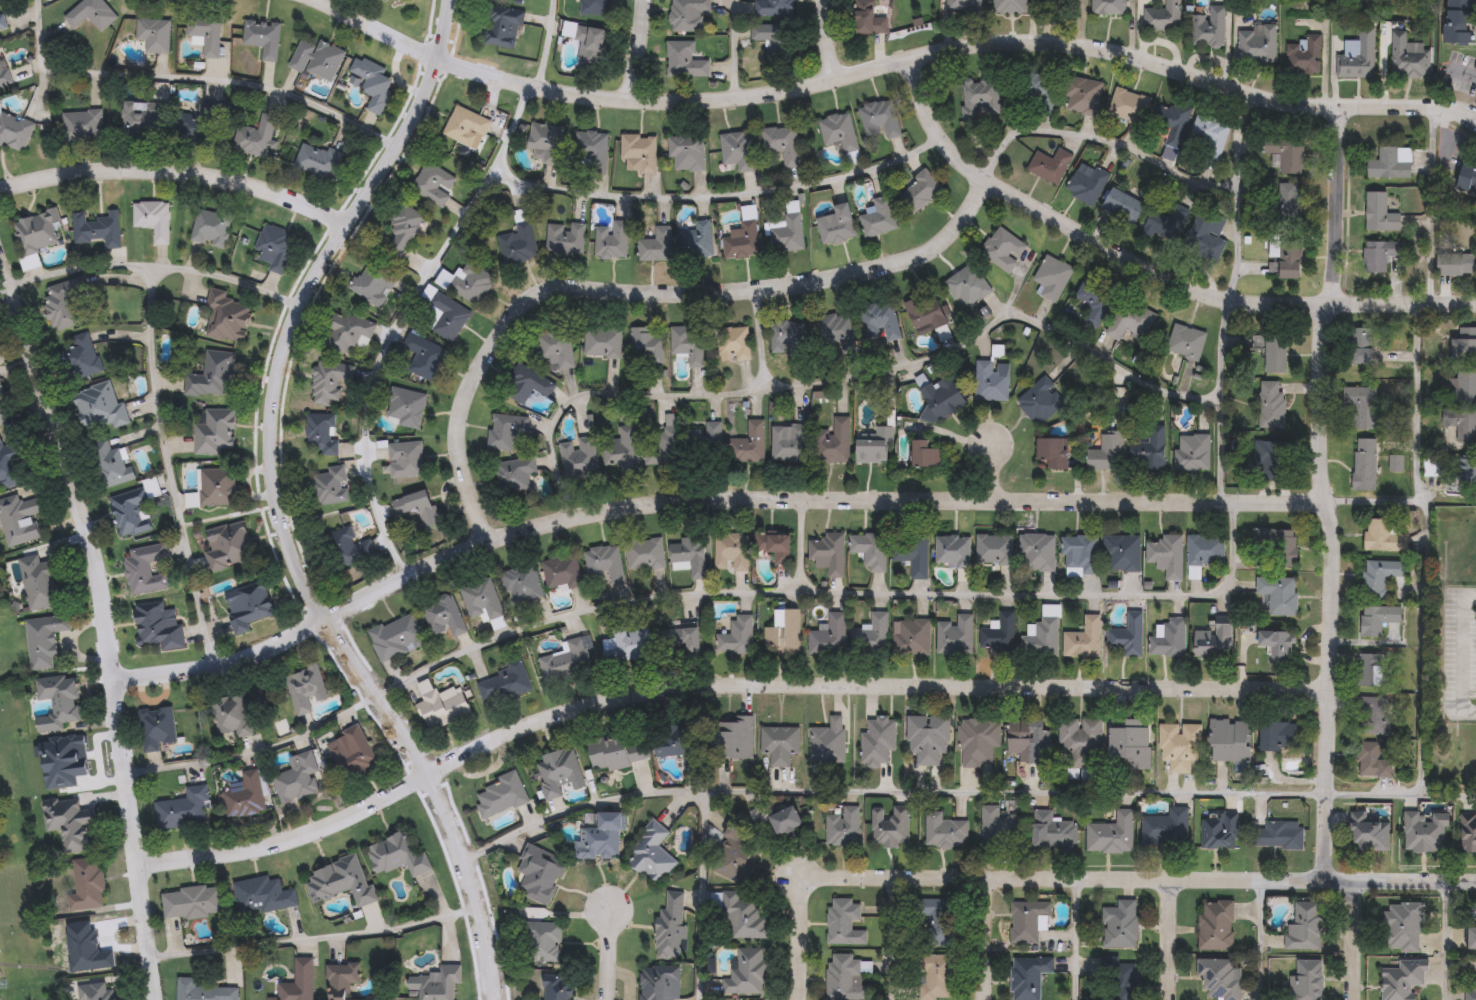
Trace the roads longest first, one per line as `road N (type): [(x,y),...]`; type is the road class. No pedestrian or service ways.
road 1 (residential): [(112,676),(255,653),(434,563),(528,527),(607,510),(749,497),(1326,496)]
road 2 (residential): [(136,863),(293,841),(466,753),(626,697),(763,684),(1326,683)]
road 3 (residential): [(321,0),(437,57),(588,96),(676,101),(779,91),(948,49),(1063,40),(1291,105),(1433,106),(1475,121)]
road 4 (tertiary): [(497,999),(484,920),(440,797),(302,576),(273,490),(271,391),(289,324),(414,113),(433,71),(448,0)]
road 5 (residential): [(1475,881),(799,878),(801,999)]
road 6 (residential): [(487,542),(460,446),(463,408),(470,381),(528,300),(568,288),(726,295),(870,271),(927,252),(951,234),(988,181)]
road 7 (residential): [(156,999),(101,587),(0,258)]
road 8 (residential): [(913,58),(942,141),(982,178),(1205,293),(1475,304)]
road 9 (residential): [(1325,879),(1323,302)]
road 10 (residential): [(0,189),(95,169),(162,168),(249,185),(349,222)]
road 11 (residential): [(1335,107),(1332,302)]
road 12 (residential): [(987,878),(985,999)]
road 13 (residential): [(1170,880),(1169,999)]

